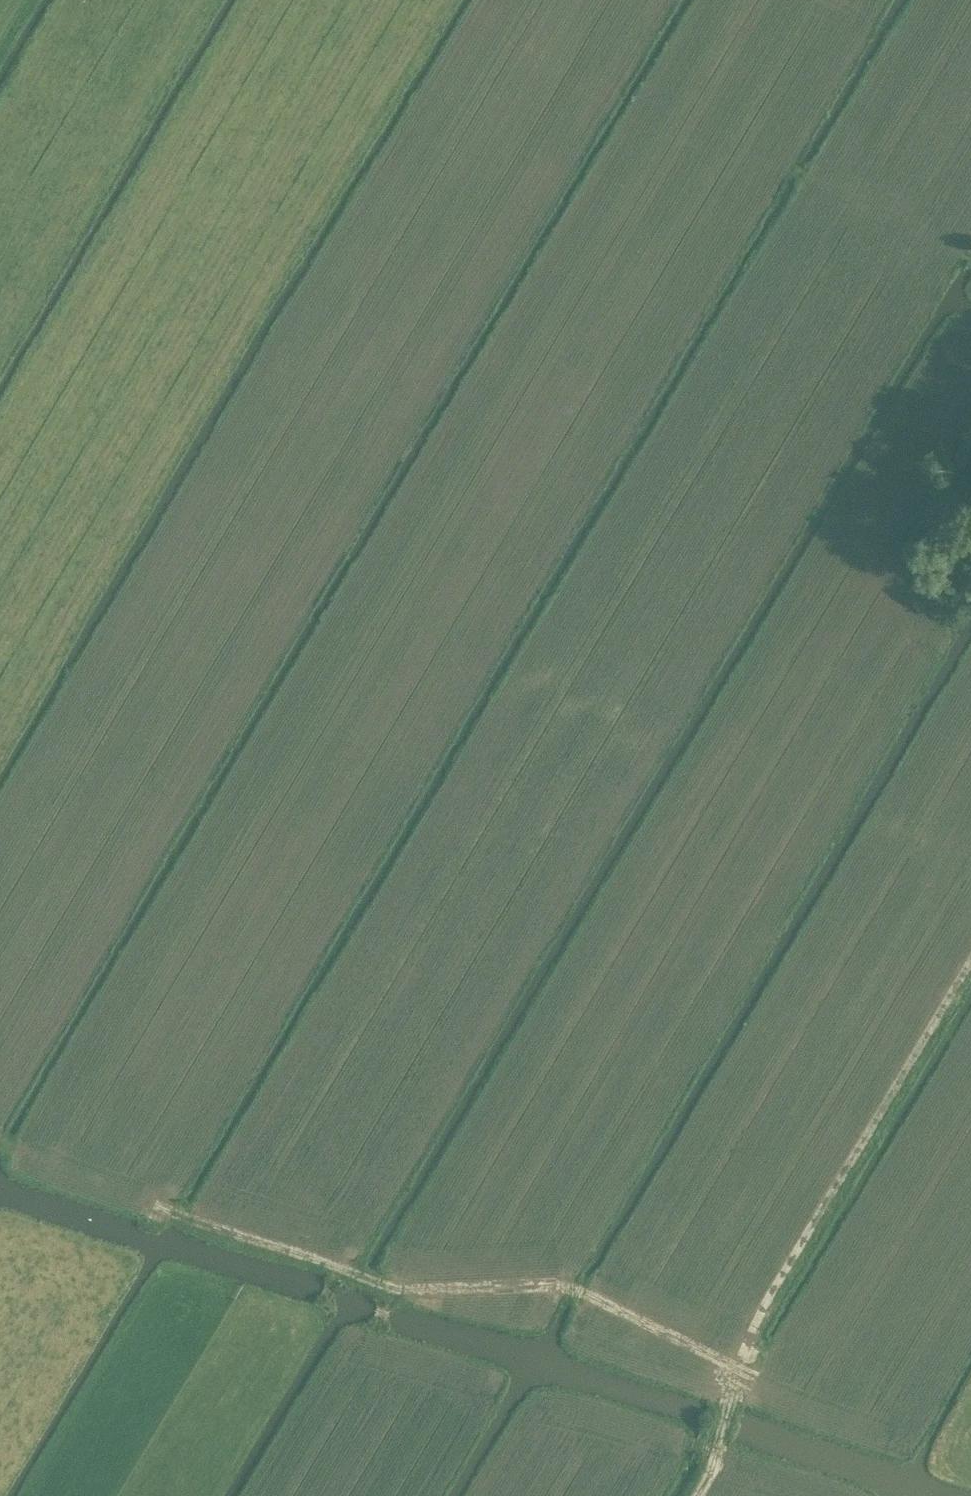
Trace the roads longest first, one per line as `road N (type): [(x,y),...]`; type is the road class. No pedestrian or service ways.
road 1 (track): [(681,1495),(774,1290),(970,969)]

